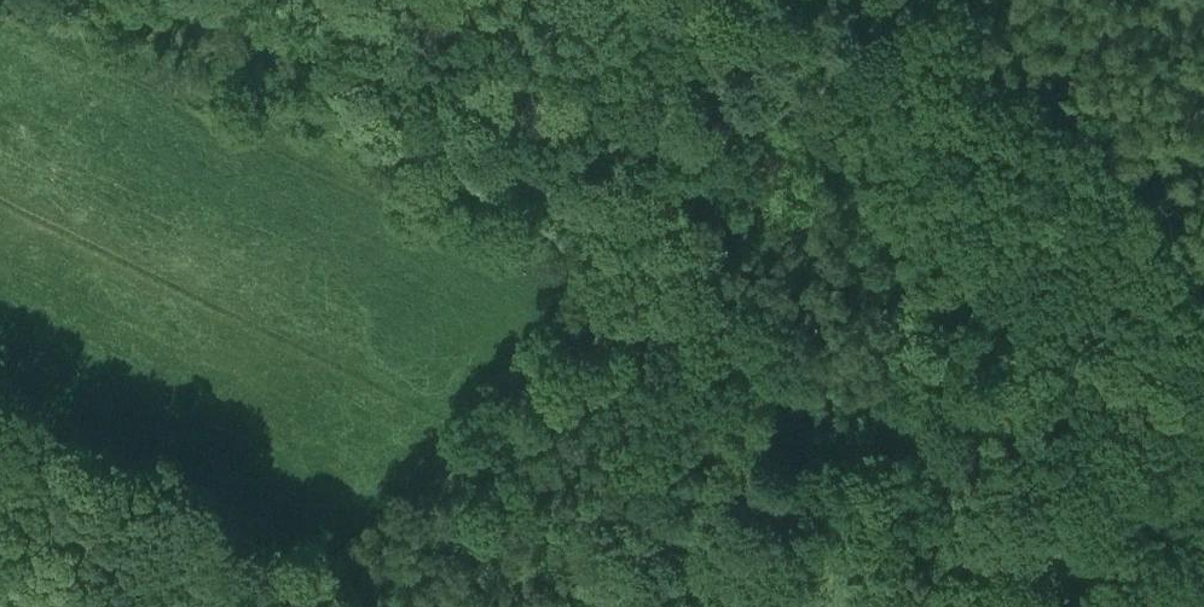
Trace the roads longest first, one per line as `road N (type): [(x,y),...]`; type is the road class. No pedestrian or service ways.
road 1 (track): [(744,606),(796,553),(878,425),(937,273),(894,192),(805,105),(641,0)]

